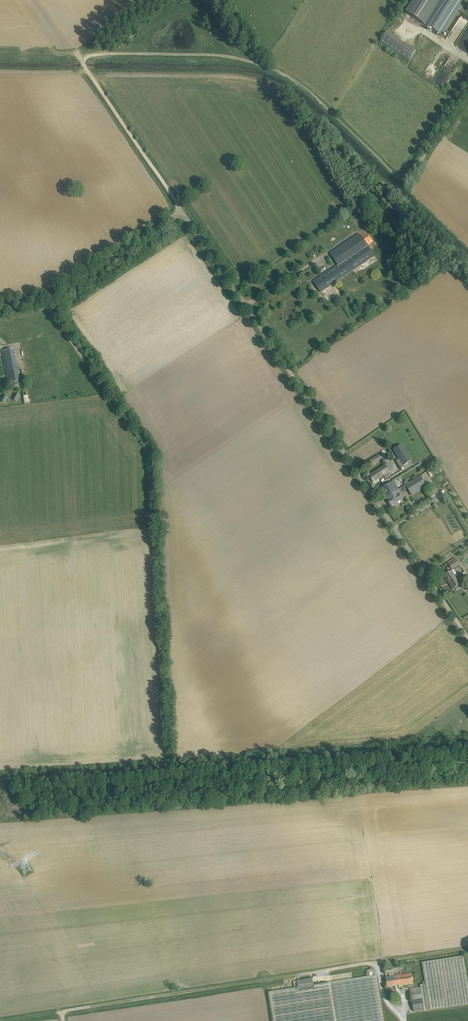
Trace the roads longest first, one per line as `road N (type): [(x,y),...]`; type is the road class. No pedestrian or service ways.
road 1 (unclassified): [(467,635),(182,213)]
road 2 (track): [(419,162),(402,181),(308,90),(260,64),(136,53),(82,61)]
road 3 (track): [(0,549),(66,541),(57,375),(41,297)]
road 4 (unclassified): [(0,305),(77,281),(182,213)]
road 5 (track): [(82,61),(180,213)]

